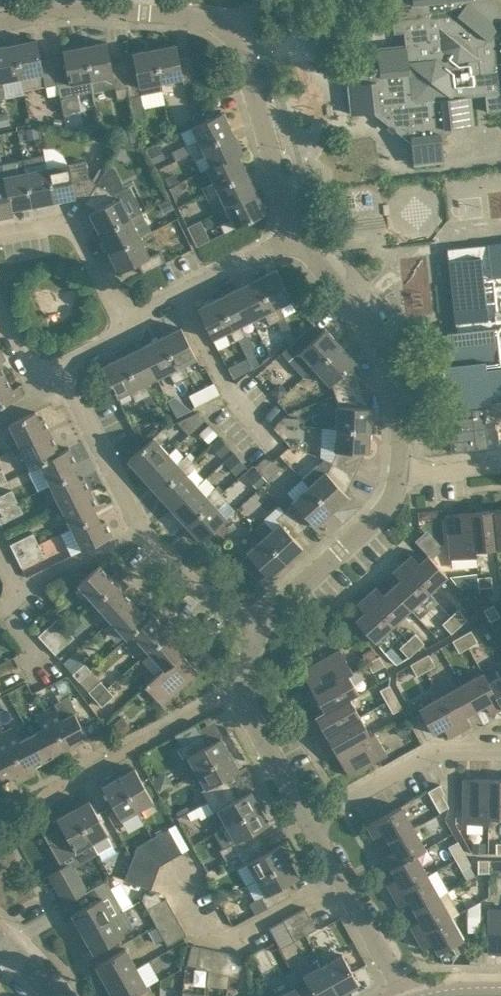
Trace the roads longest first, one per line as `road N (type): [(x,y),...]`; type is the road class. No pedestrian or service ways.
road 1 (residential): [(258,624),(184,577),(140,529),(61,368)]
road 2 (residential): [(296,234),(372,323),(396,403),(400,469)]
road 3 (residential): [(340,876),(216,935),(196,913),(173,860)]
road 4 (residential): [(226,29),(241,47),(296,234)]
road 5 (residential): [(400,469),(388,504),(258,624)]
road 6 (residential): [(258,624),(241,695),(308,818)]
road 7 (residential): [(308,818),(430,750),(500,750)]
road 8 (residential): [(122,321),(78,231),(57,221),(0,234)]
road 9 (residential): [(180,291),(218,371),(273,439)]
road 10 (residential): [(64,5),(187,14),(226,29)]
road 11 (residential): [(340,876),(405,995)]
road 12 (residential): [(43,665),(4,608),(19,594),(0,556)]
road 13 (residential): [(180,291),(296,234)]

